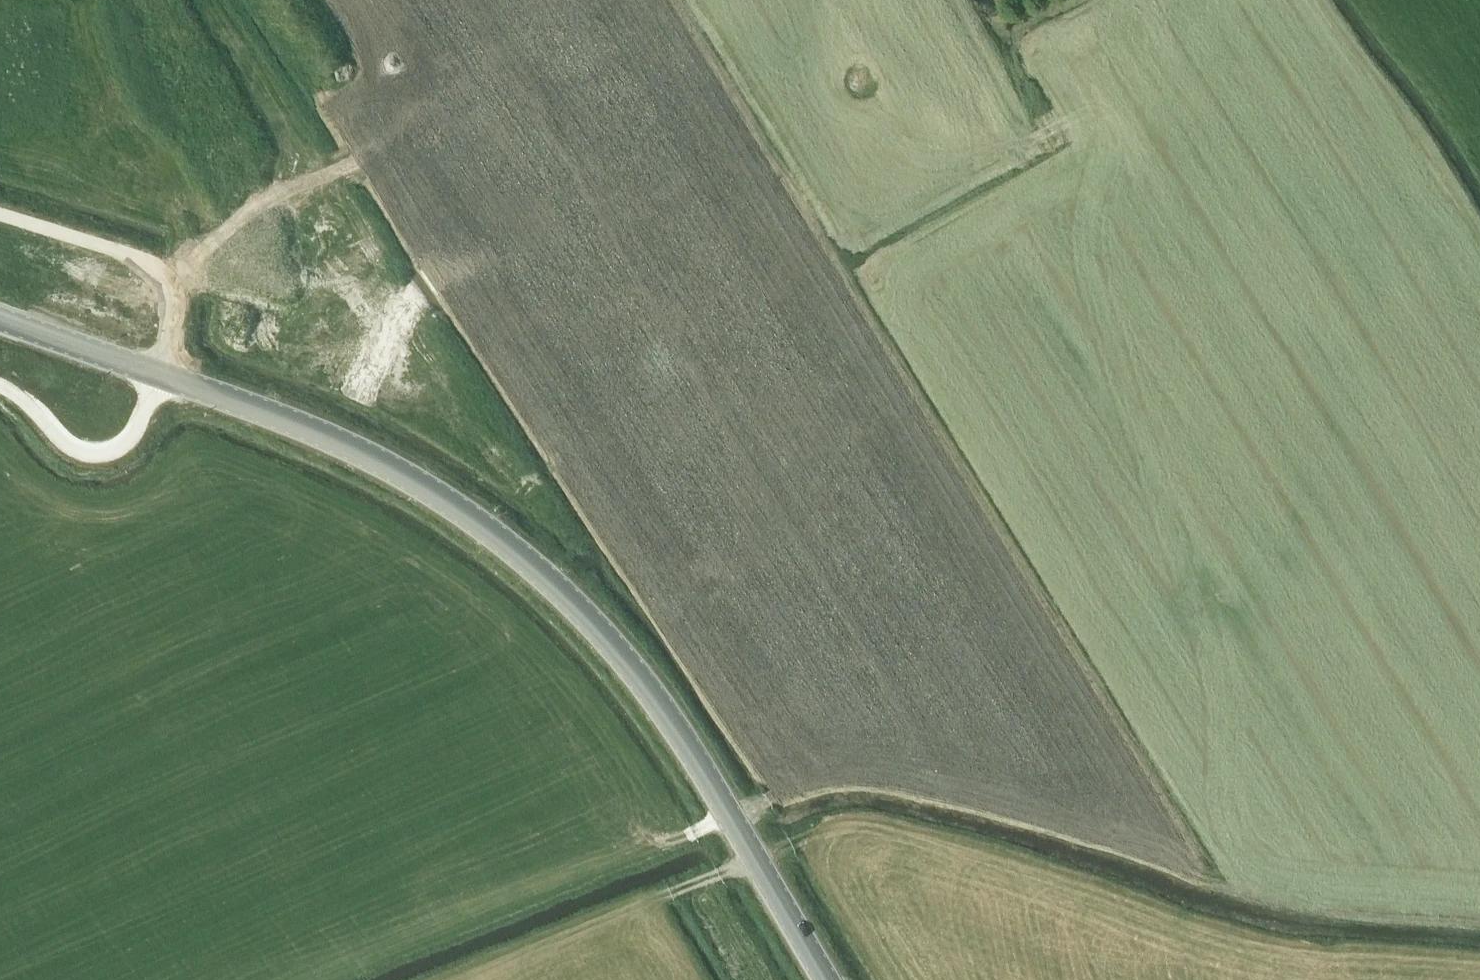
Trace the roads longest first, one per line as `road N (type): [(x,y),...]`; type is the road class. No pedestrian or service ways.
road 1 (secondary): [(826,979),(651,693),(559,591),(482,526),(352,448),(0,317)]

